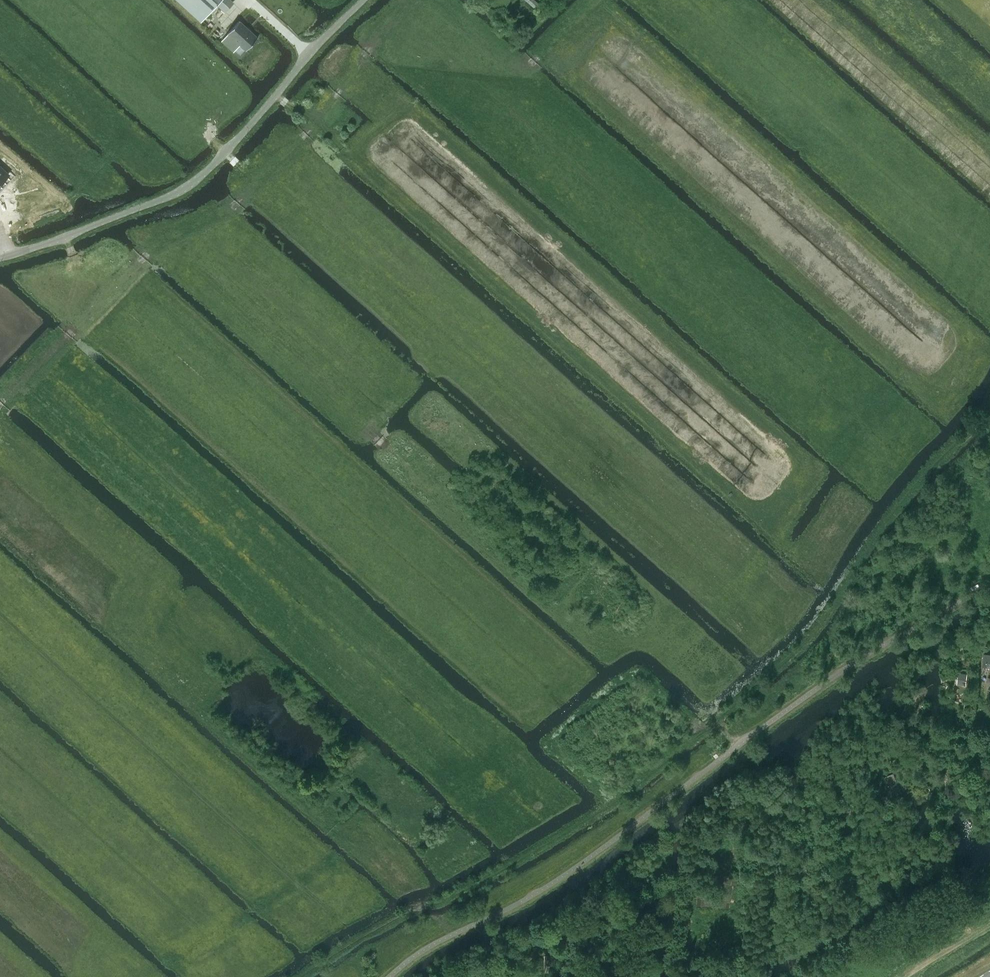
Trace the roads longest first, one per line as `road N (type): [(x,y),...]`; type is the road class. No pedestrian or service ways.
road 1 (unclassified): [(0,259),(181,190),(363,0)]

